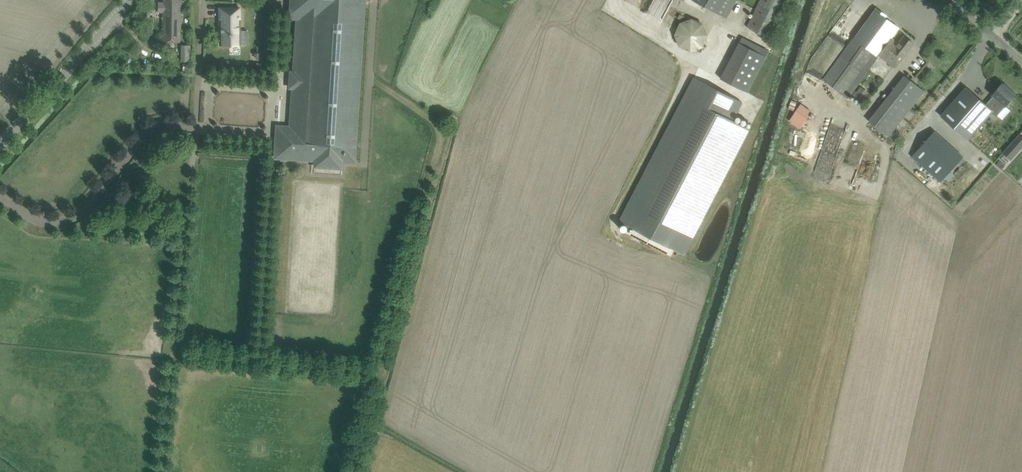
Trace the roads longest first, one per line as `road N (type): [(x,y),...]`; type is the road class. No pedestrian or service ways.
road 1 (unclassified): [(0,150),(137,0)]

